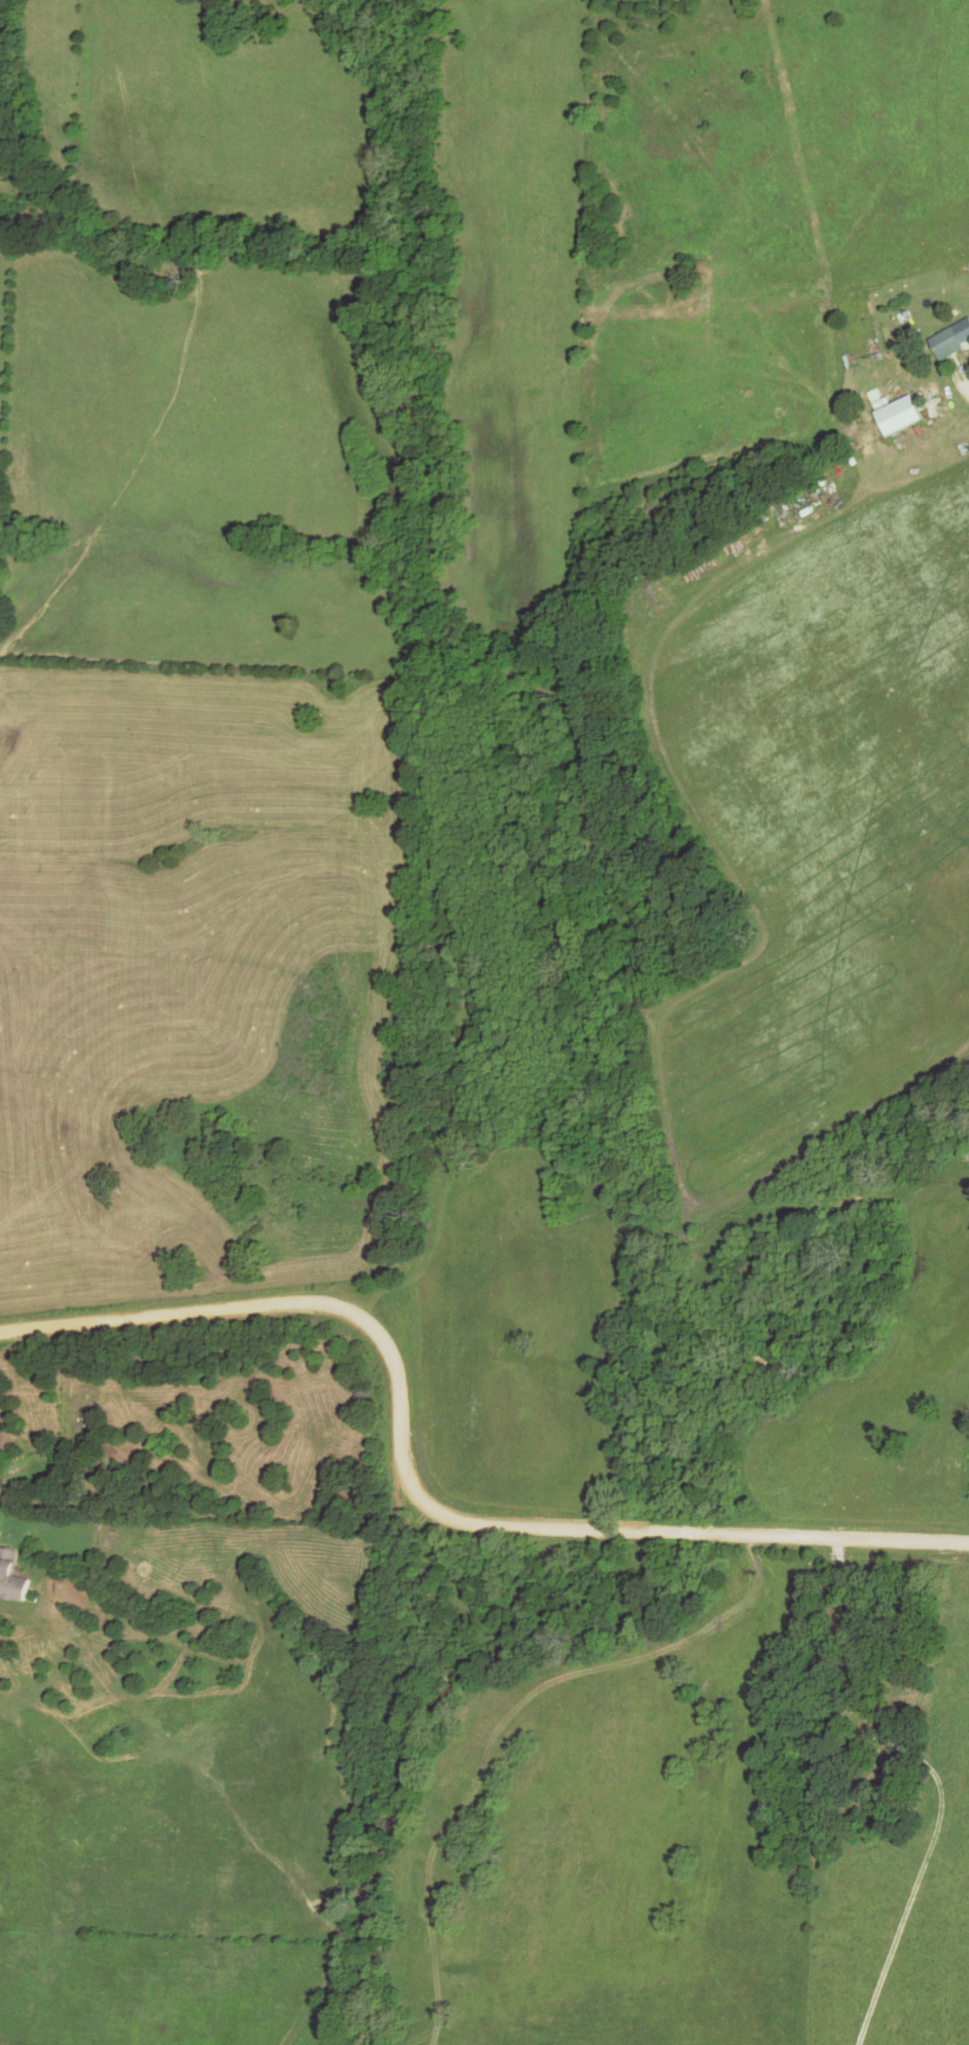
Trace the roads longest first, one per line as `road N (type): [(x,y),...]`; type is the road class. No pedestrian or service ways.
road 1 (residential): [(0,1325),(285,1309),(345,1316),(373,1340),(386,1366),(407,1497),(430,1518),(461,1525),(968,1541)]

